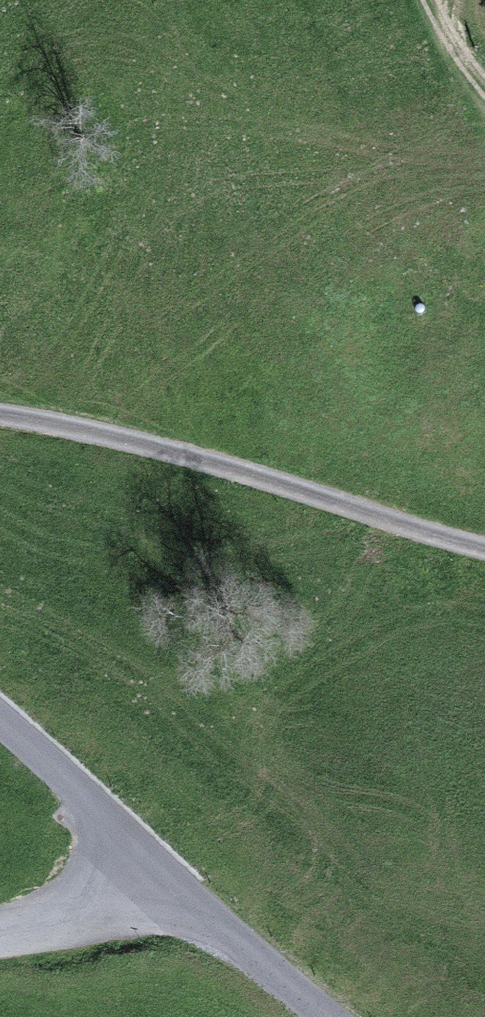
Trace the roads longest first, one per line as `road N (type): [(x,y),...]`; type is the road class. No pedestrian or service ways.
road 1 (track): [(484,556),(0,421)]
road 2 (residential): [(0,724),(326,1016)]

